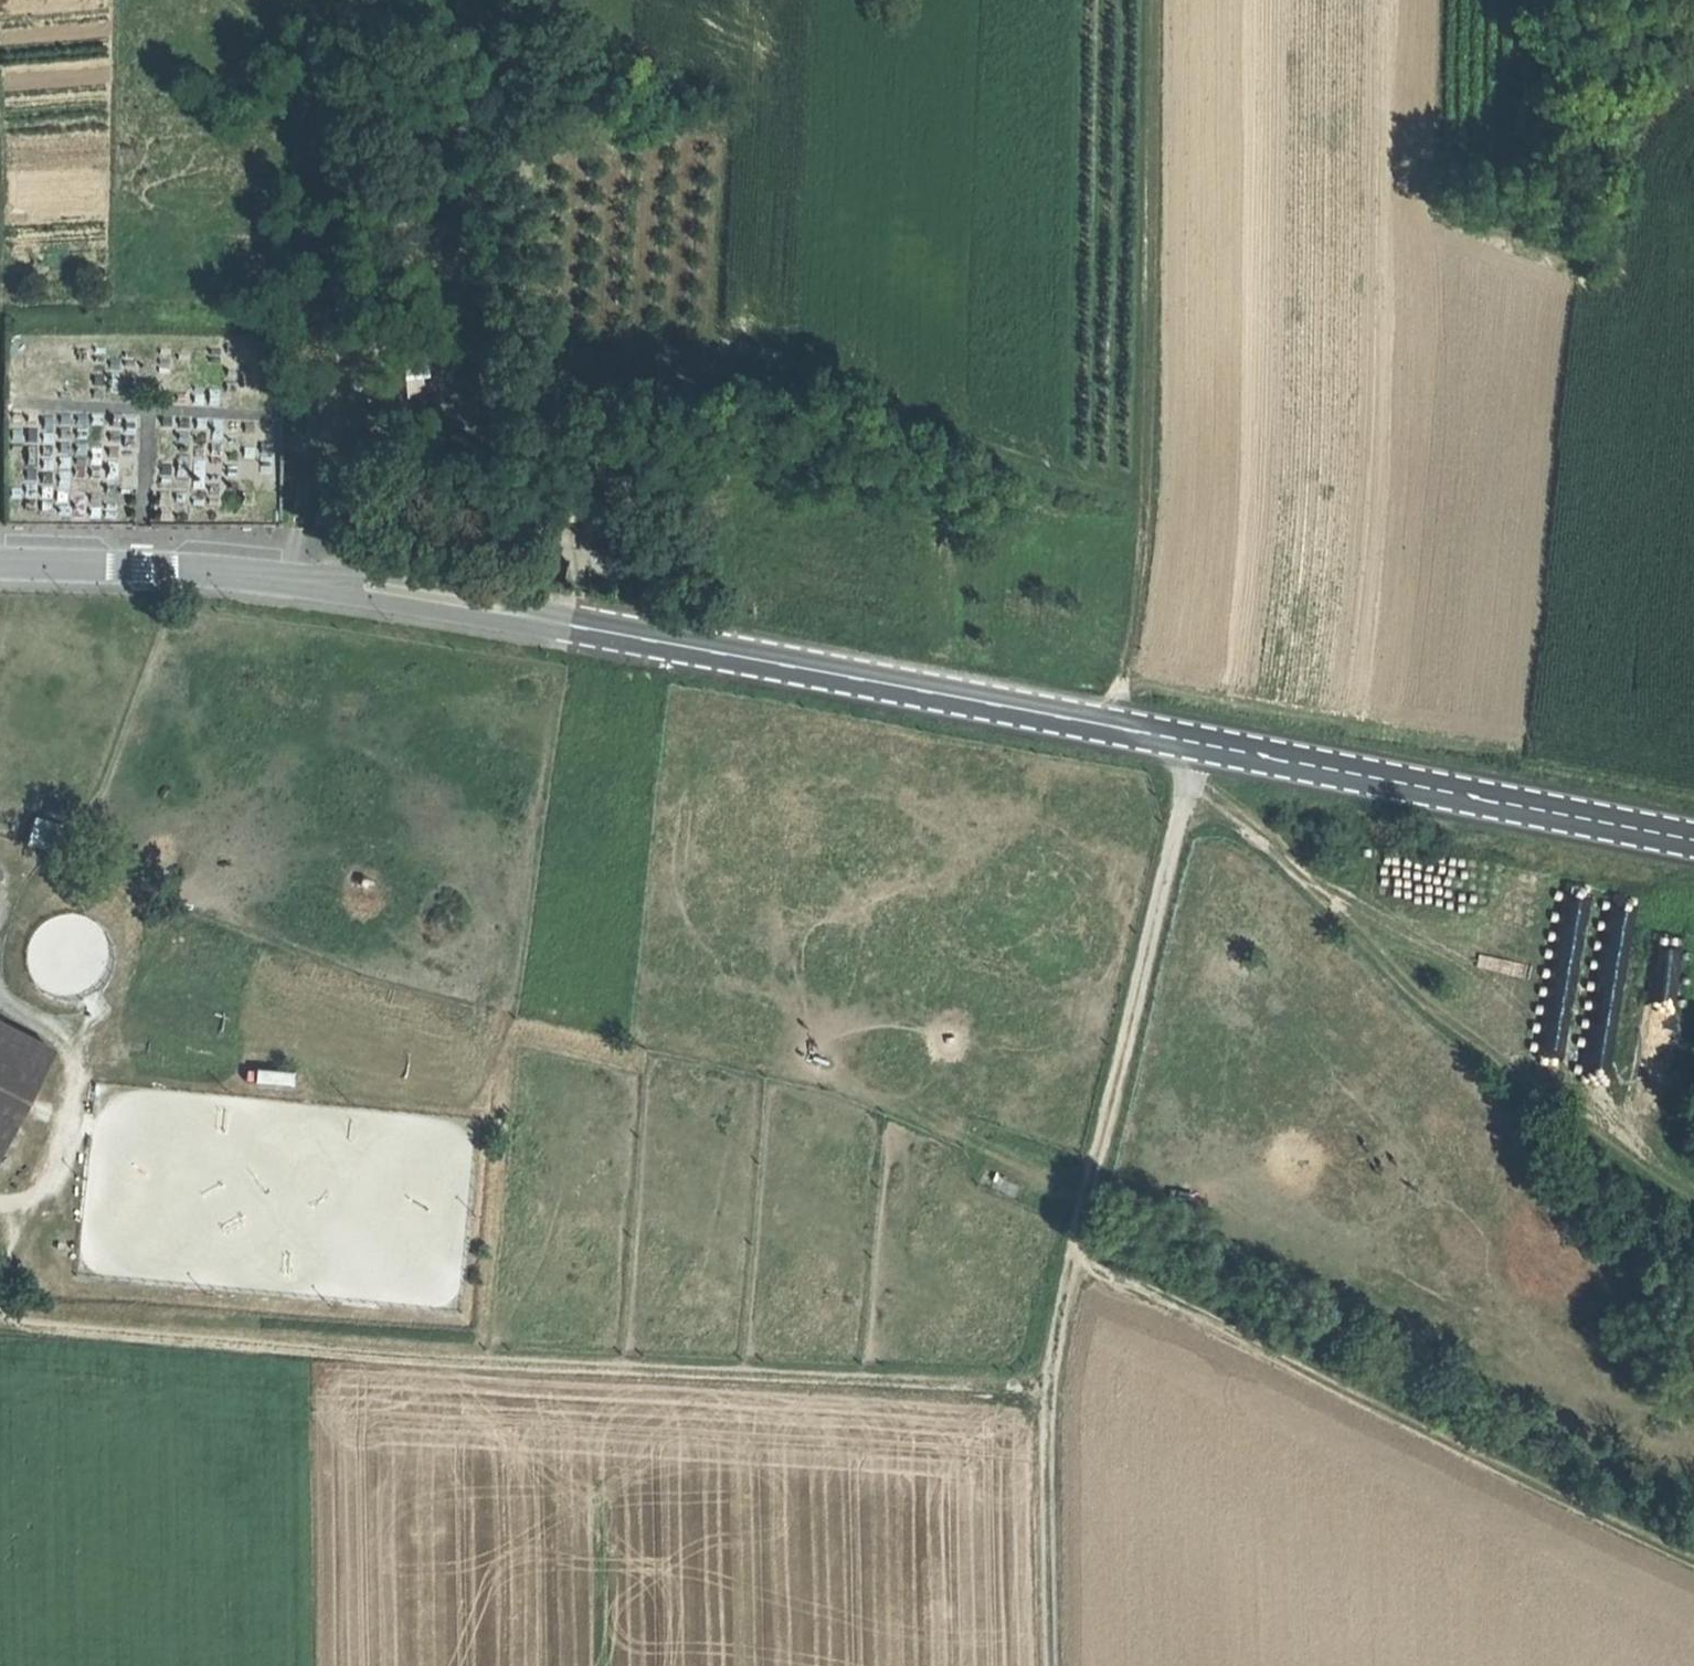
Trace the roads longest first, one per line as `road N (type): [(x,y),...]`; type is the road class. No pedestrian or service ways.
road 1 (secondary): [(1693,843),(574,628)]
road 2 (track): [(1046,1393),(333,1360),(0,1328)]
road 3 (track): [(1196,744),(1084,1195),(1046,1393),(1051,1665)]
road 4 (track): [(1114,728),(1150,481),(1157,0)]
road 5 (track): [(1072,1252),(1693,1562)]
road 6 (secondary): [(574,628),(498,598),(353,574),(279,584)]
road 7 (secondary): [(279,584),(324,600),(528,635),(574,628)]
road 8 (secondary): [(279,584),(0,561)]

